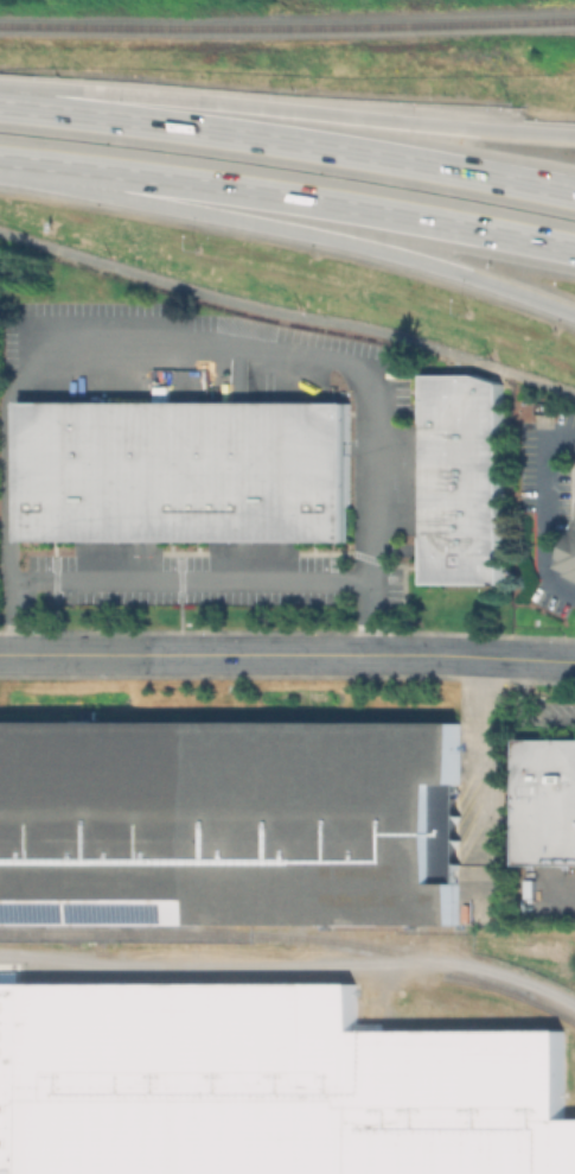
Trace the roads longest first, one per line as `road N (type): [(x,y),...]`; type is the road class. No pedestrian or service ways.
road 1 (motorway): [(574,193),(0,97)]
road 2 (tertiary): [(0,654),(574,662)]
road 3 (motorway): [(94,178),(404,264),(574,321)]
road 4 (motorway): [(94,178),(574,247)]
road 5 (motorway): [(574,130),(92,110)]

